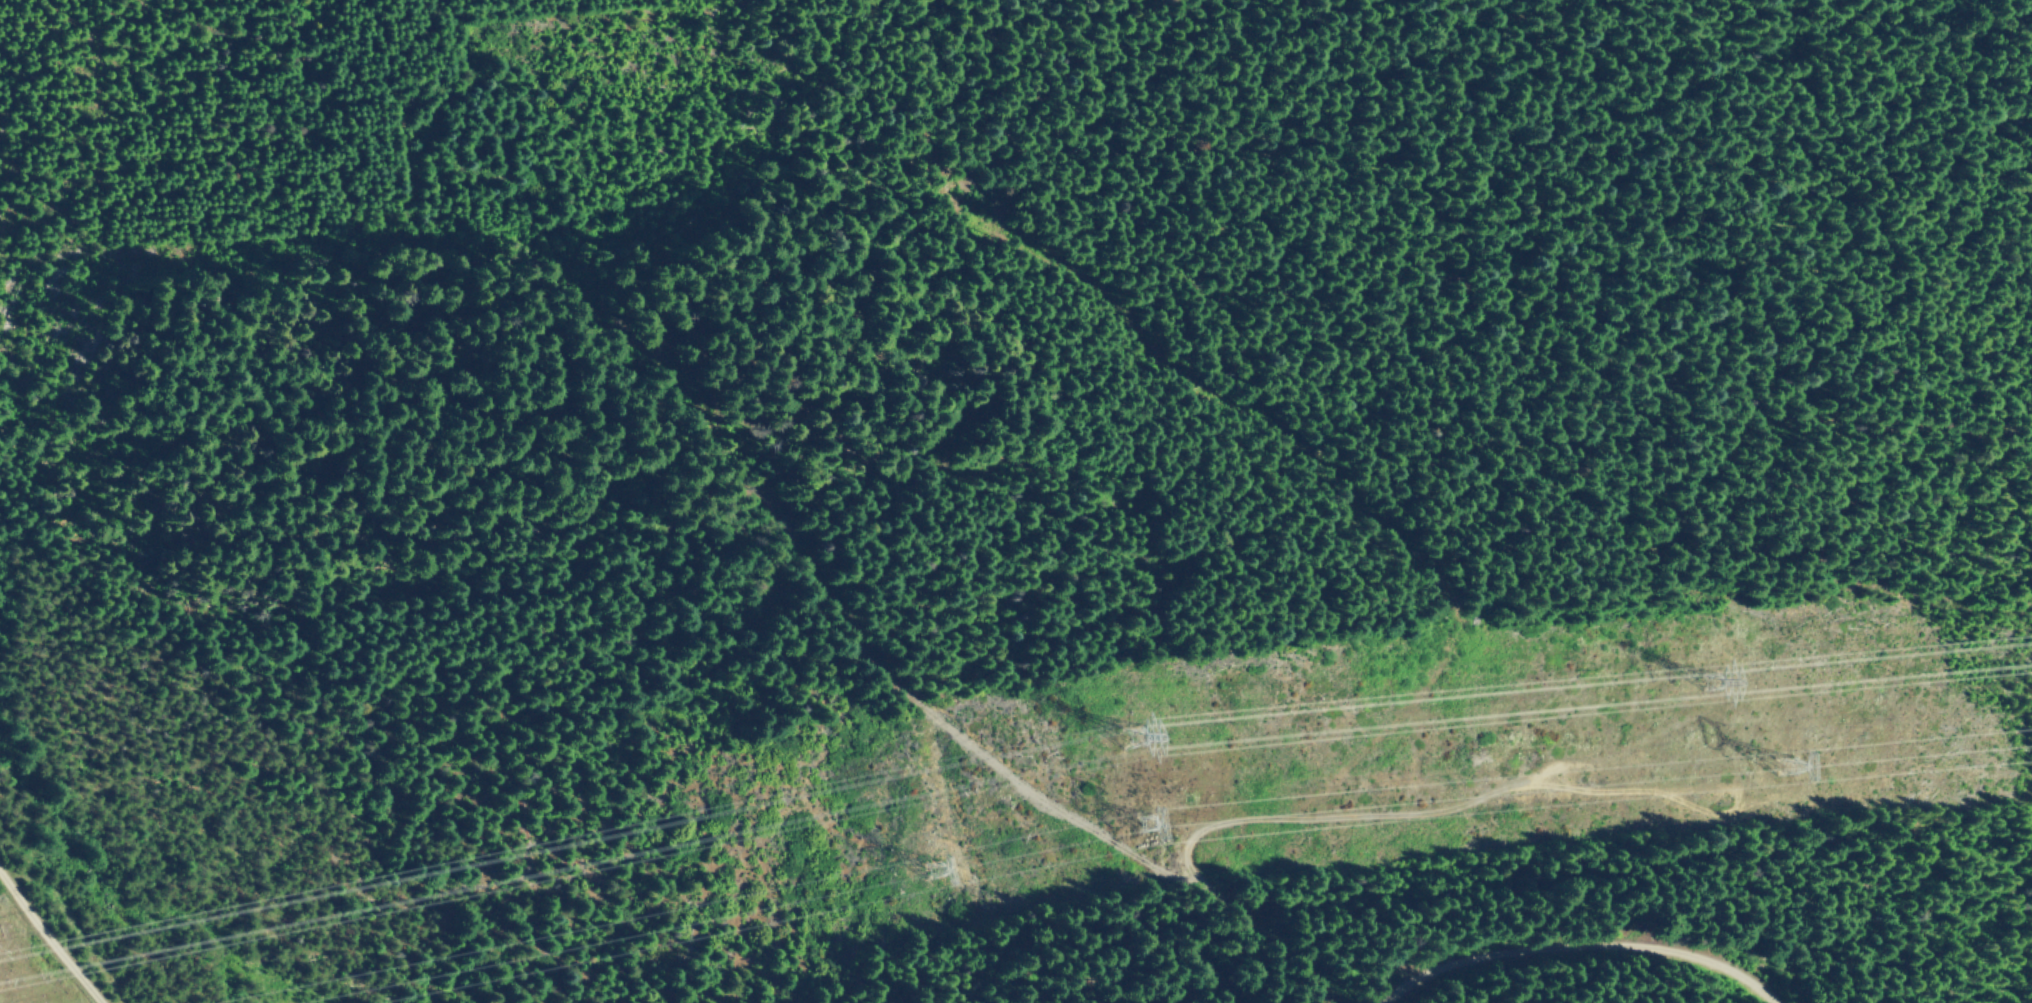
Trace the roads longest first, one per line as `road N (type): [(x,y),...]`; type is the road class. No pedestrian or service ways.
road 1 (track): [(1370,1002),(1444,958),(1526,943),(1635,941),(1702,954),(1754,982),(1772,1002)]
road 2 (track): [(105,1002),(0,860)]

